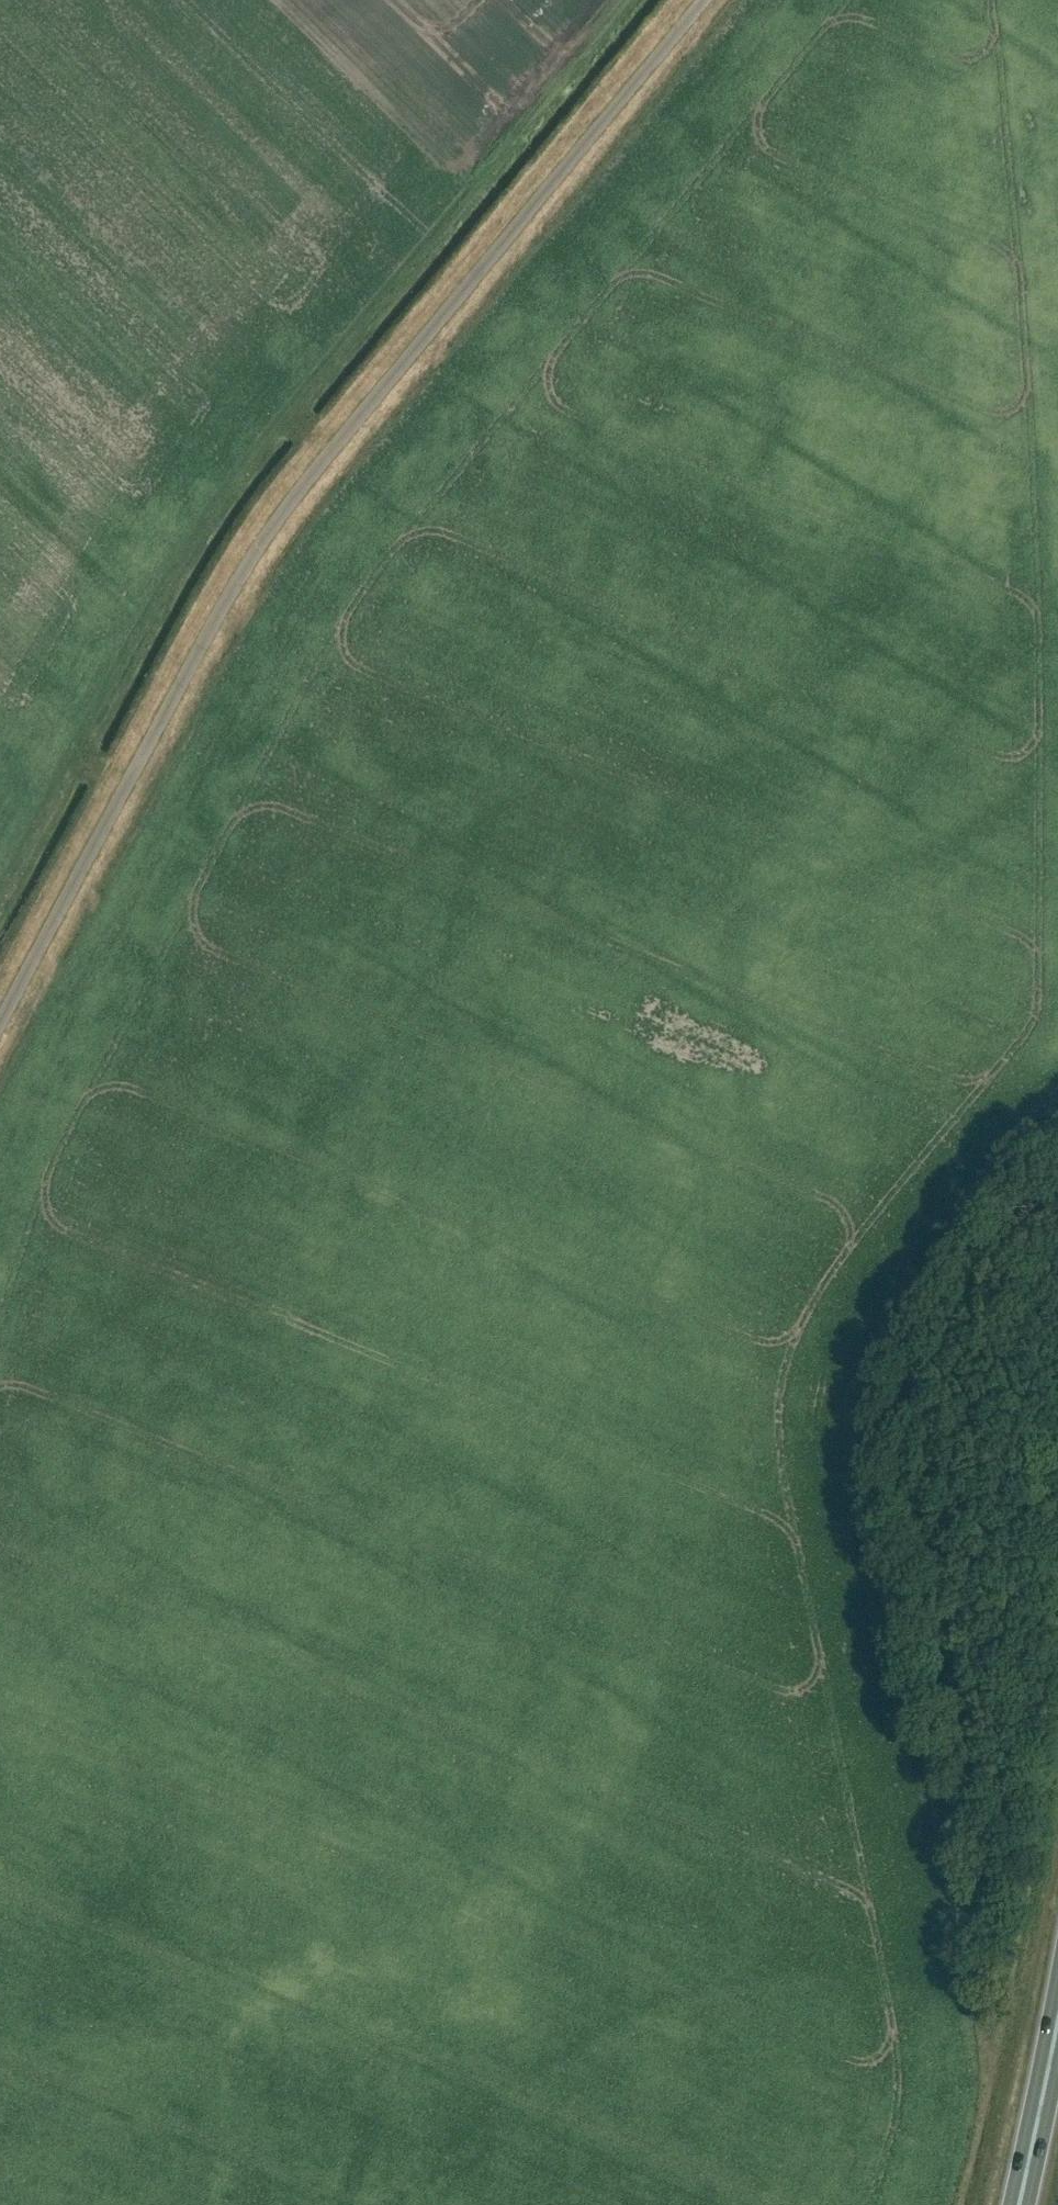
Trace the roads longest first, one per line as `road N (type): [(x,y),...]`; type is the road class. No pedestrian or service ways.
road 1 (track): [(0,1006),(245,547),(694,0)]
road 2 (trunk): [(1017,2204),(1057,2007)]

